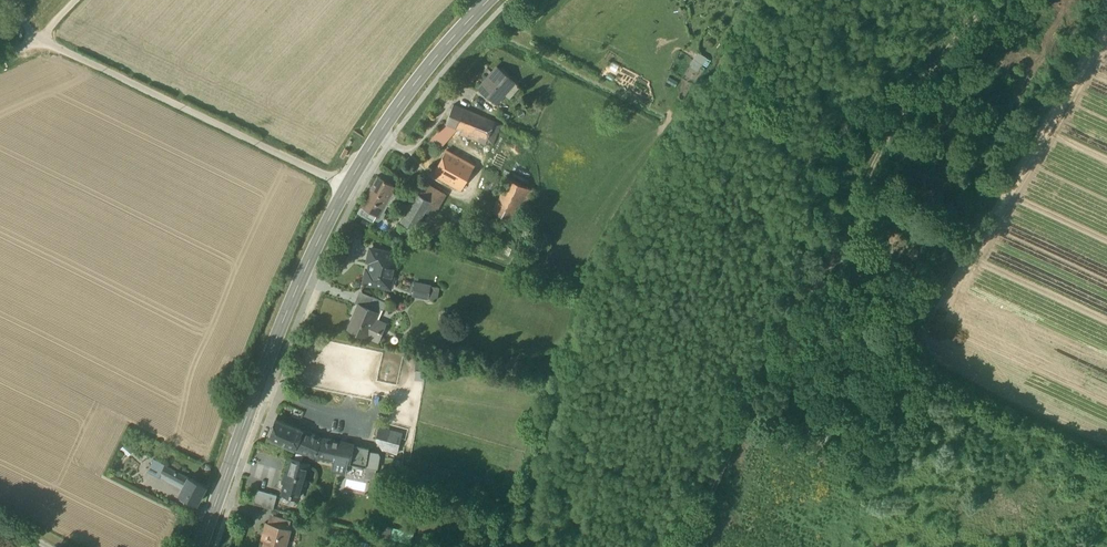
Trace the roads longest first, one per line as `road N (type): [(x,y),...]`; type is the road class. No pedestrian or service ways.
road 1 (residential): [(9,0),(37,39),(347,186)]
road 2 (secondary): [(200,546),(292,299),(347,186)]
road 3 (track): [(834,243),(769,363),(689,546)]
road 4 (track): [(996,0),(974,15),(911,97),(834,243)]
road 5 (secondary): [(347,186),(415,83),(489,0)]
road 6 (track): [(932,374),(834,243)]

